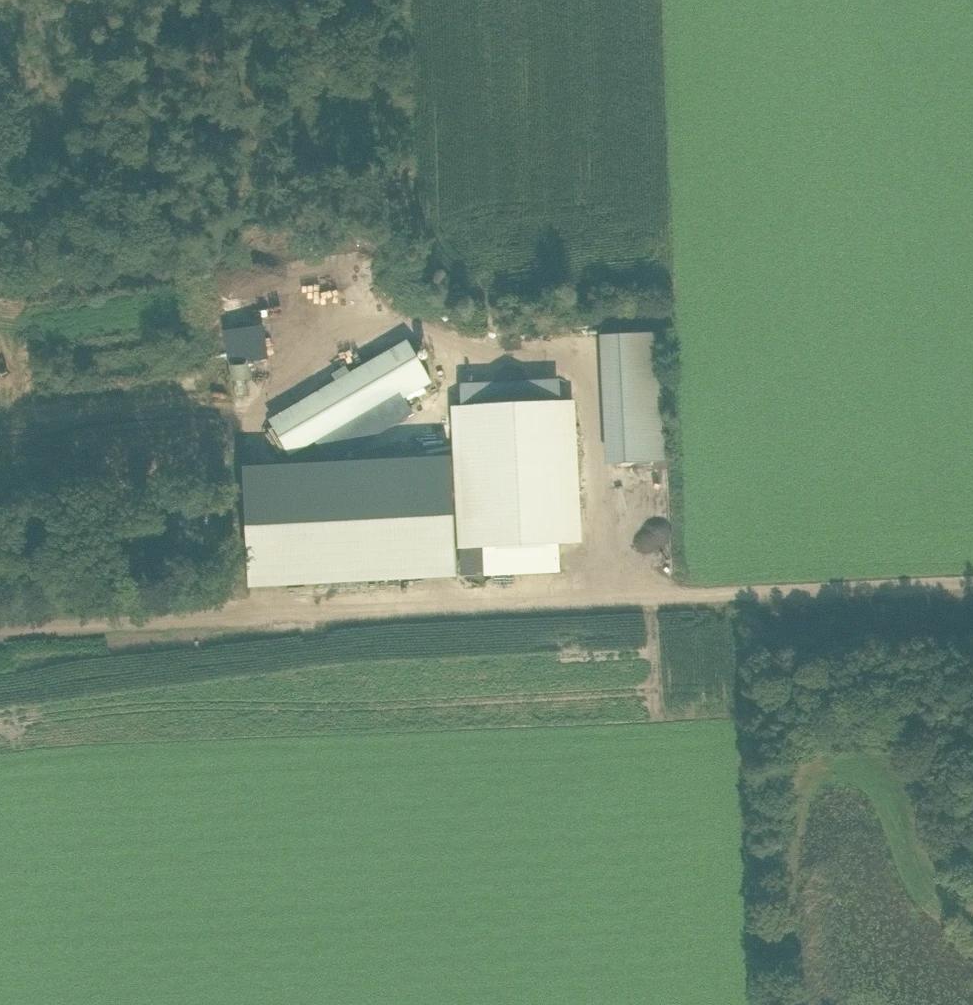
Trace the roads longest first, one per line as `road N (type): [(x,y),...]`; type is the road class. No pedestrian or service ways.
road 1 (track): [(972,582),(0,631)]

